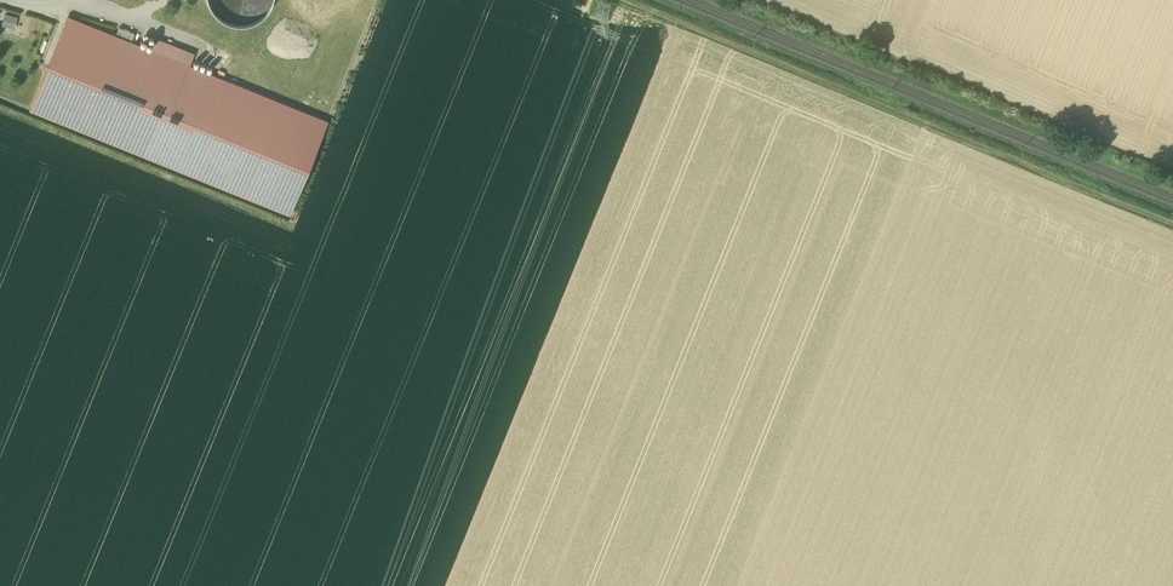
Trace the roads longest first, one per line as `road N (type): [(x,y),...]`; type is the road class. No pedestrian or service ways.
road 1 (track): [(1172,224),(623,0)]

